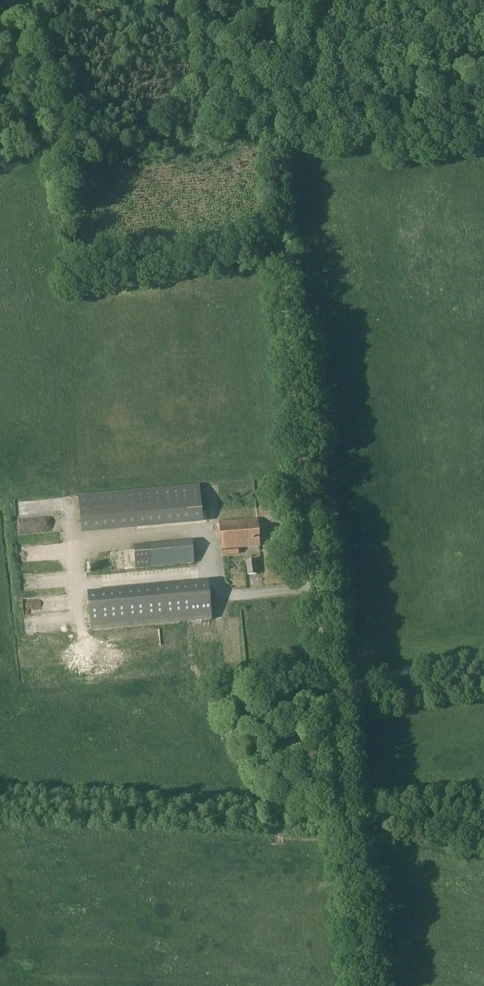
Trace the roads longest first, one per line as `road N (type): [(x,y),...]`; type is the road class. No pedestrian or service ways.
road 1 (tertiary): [(331,690),(272,165),(298,0)]
road 2 (tertiary): [(362,985),(331,690)]
road 3 (track): [(348,843),(278,833),(278,809),(221,729),(197,663)]
road 4 (unclassified): [(331,690),(483,655)]

